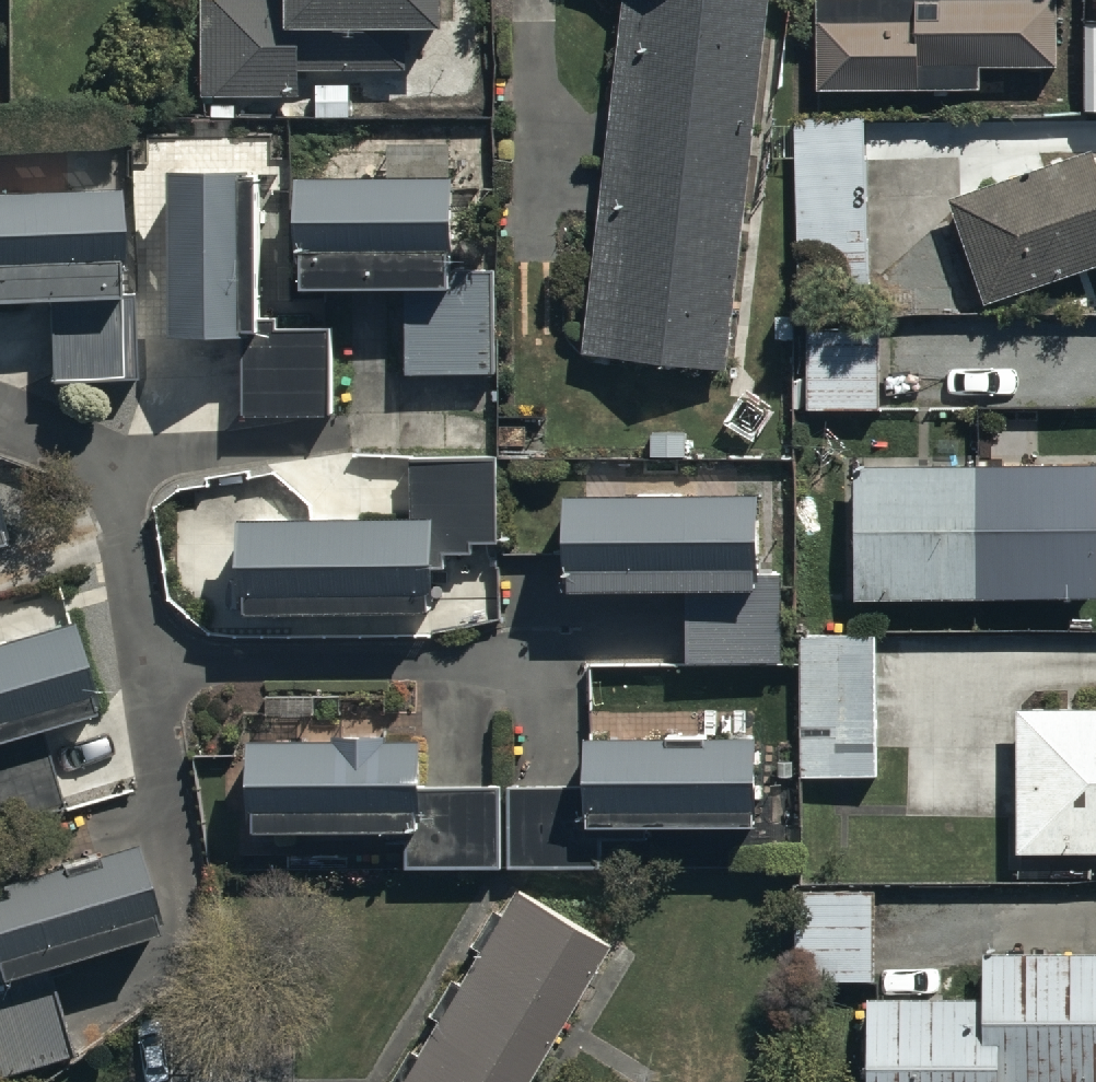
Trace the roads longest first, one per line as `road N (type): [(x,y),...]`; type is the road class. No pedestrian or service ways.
road 1 (residential): [(165,783),(120,505),(101,468),(50,433),(0,418)]

